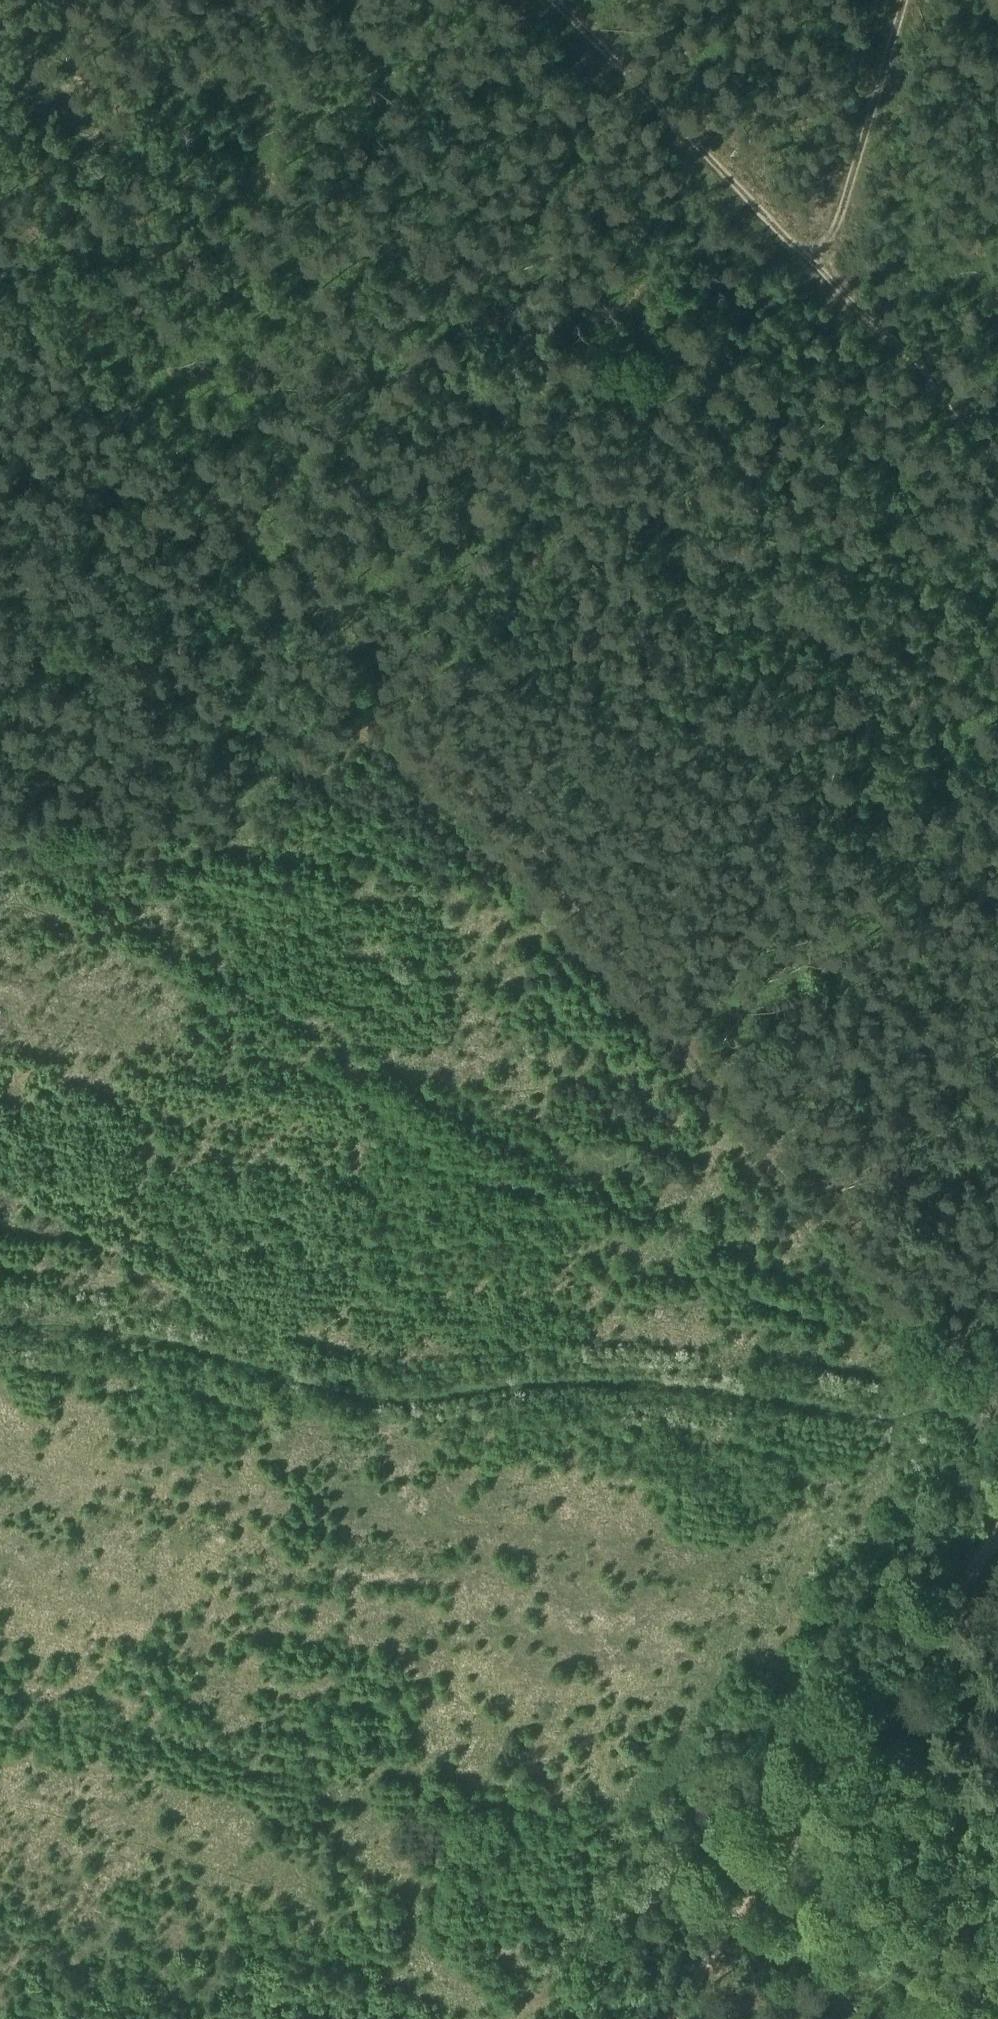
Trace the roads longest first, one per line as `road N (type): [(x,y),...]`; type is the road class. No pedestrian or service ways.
road 1 (track): [(548,0),(756,201),(997,464)]
road 2 (track): [(997,1528),(765,1864),(673,2018)]
road 3 (track): [(907,0),(823,273)]

